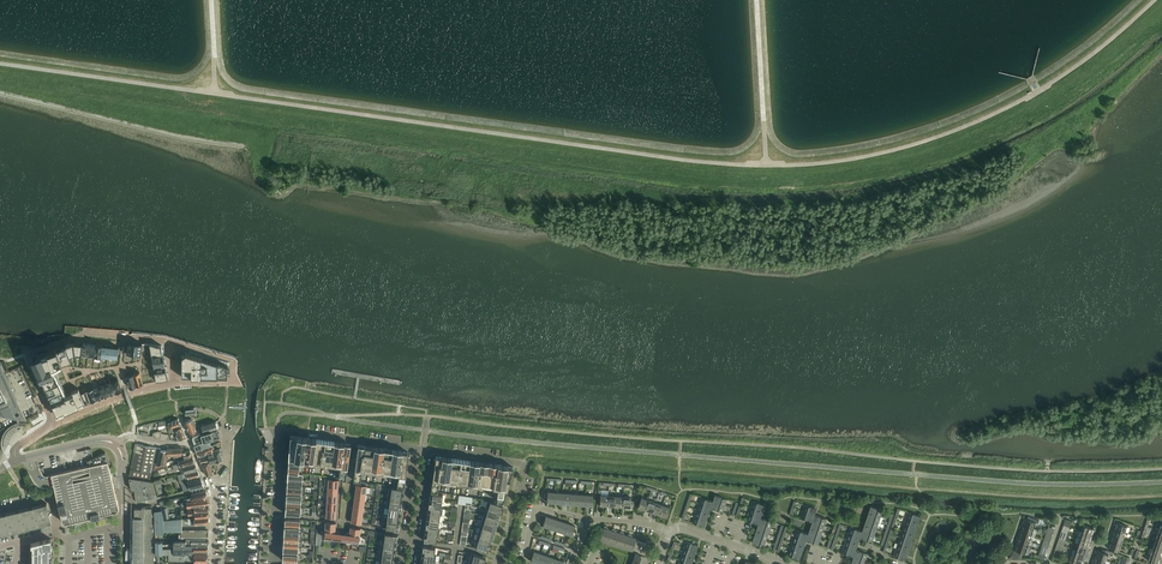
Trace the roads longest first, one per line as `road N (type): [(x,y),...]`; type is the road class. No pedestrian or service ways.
road 1 (track): [(523,464),(538,456),(1024,497),(1161,496)]
road 2 (residential): [(56,424),(154,387),(228,382)]
road 3 (residential): [(271,563),(278,428)]
road 4 (residential): [(670,532),(688,529),(787,563)]

